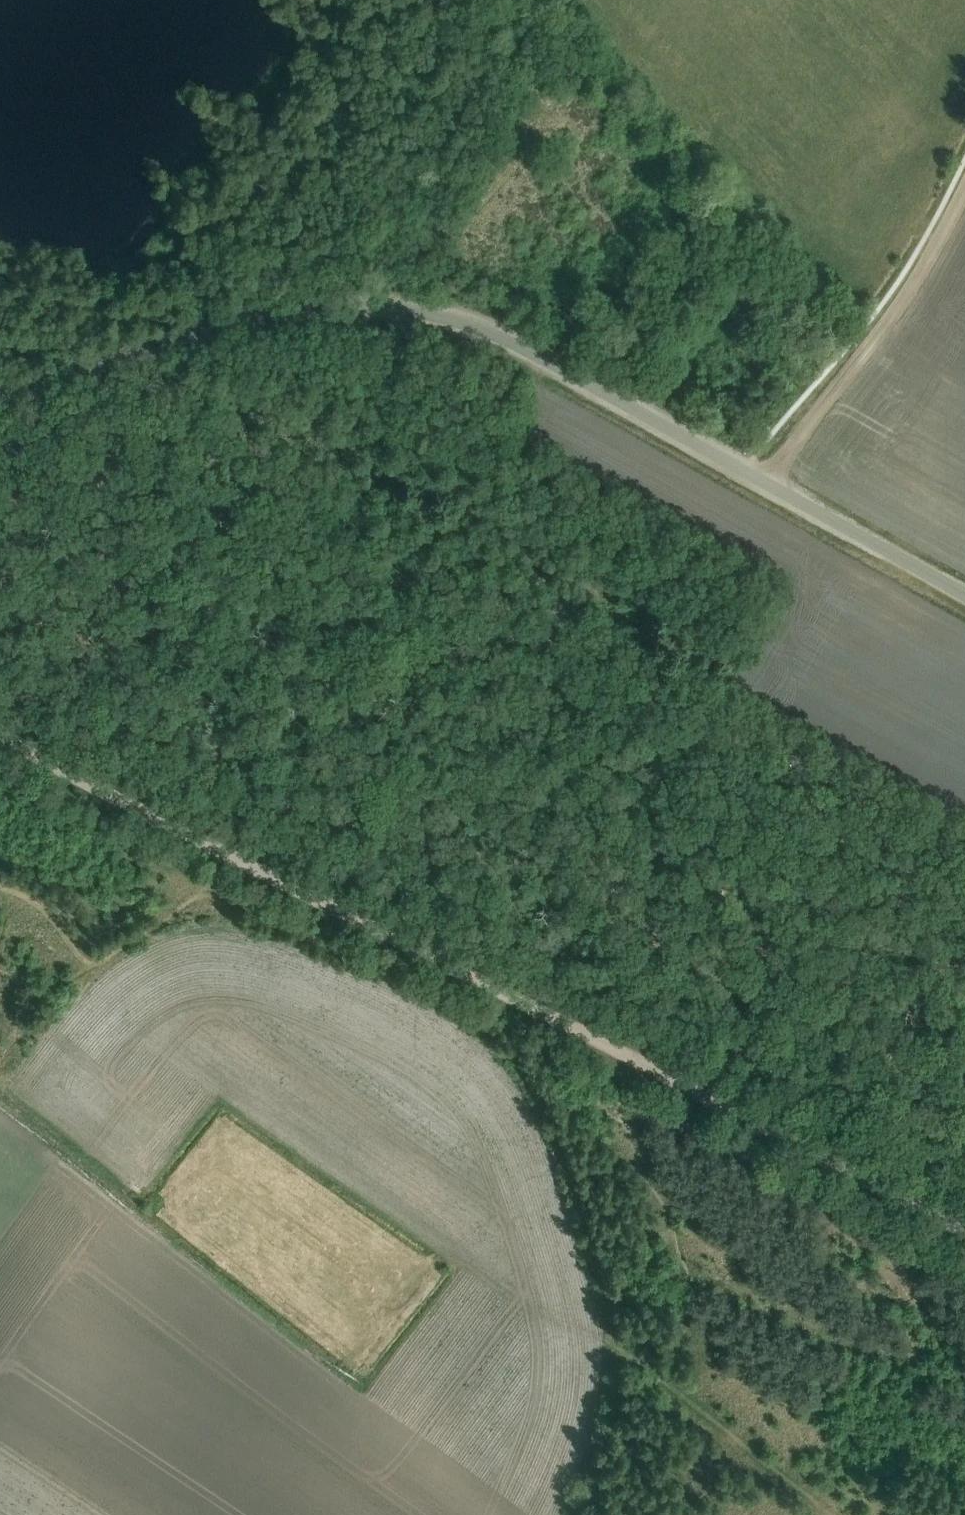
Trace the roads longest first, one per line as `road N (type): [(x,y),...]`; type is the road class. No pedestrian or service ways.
road 1 (track): [(964,1233),(57,771),(0,734)]
road 2 (unclassified): [(964,596),(531,351),(429,314),(384,305),(285,308),(0,390)]
road 3 (track): [(964,196),(892,322),(763,483)]
road 4 (track): [(855,339),(801,303),(754,302),(712,325),(638,411)]
road 5 (track): [(834,1514),(622,1350)]

